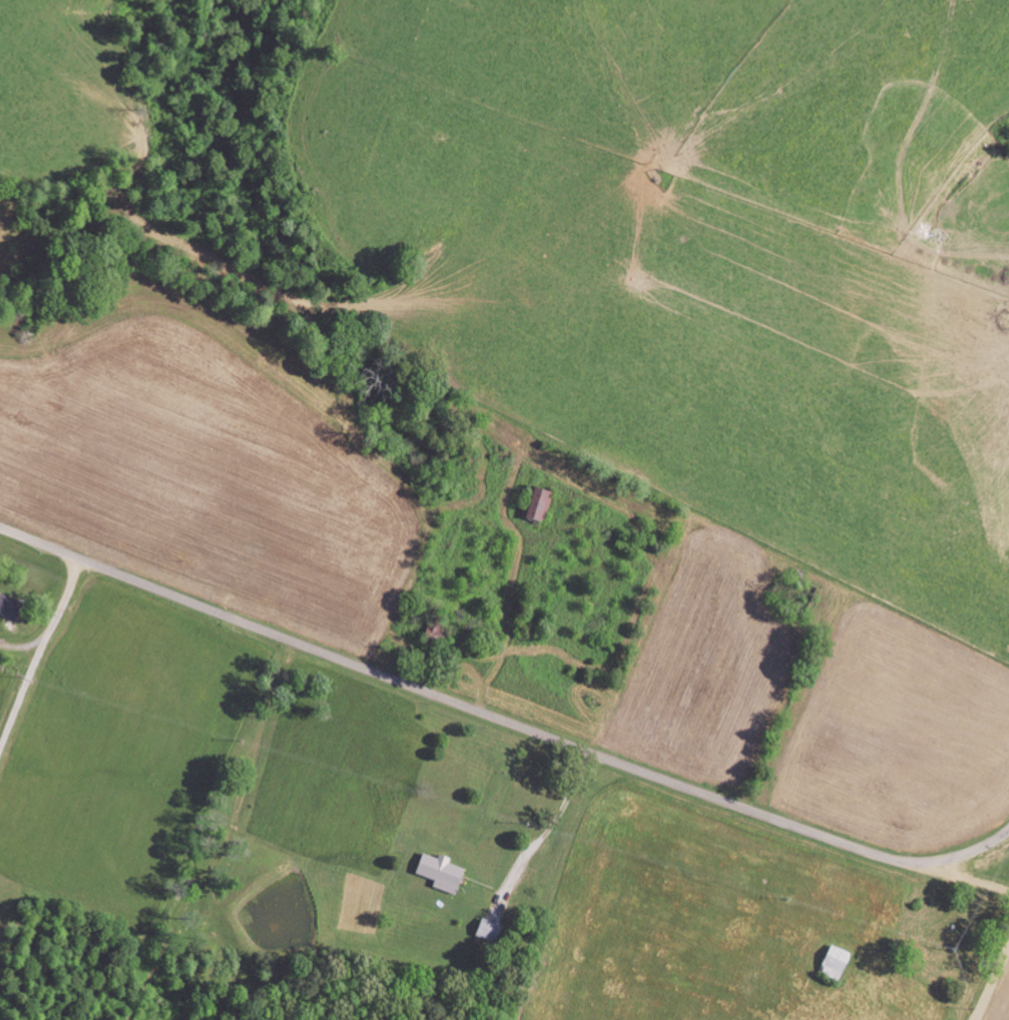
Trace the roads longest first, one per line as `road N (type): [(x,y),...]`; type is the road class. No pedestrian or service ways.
road 1 (residential): [(0,527),(878,855),(951,859),(1008,829)]

